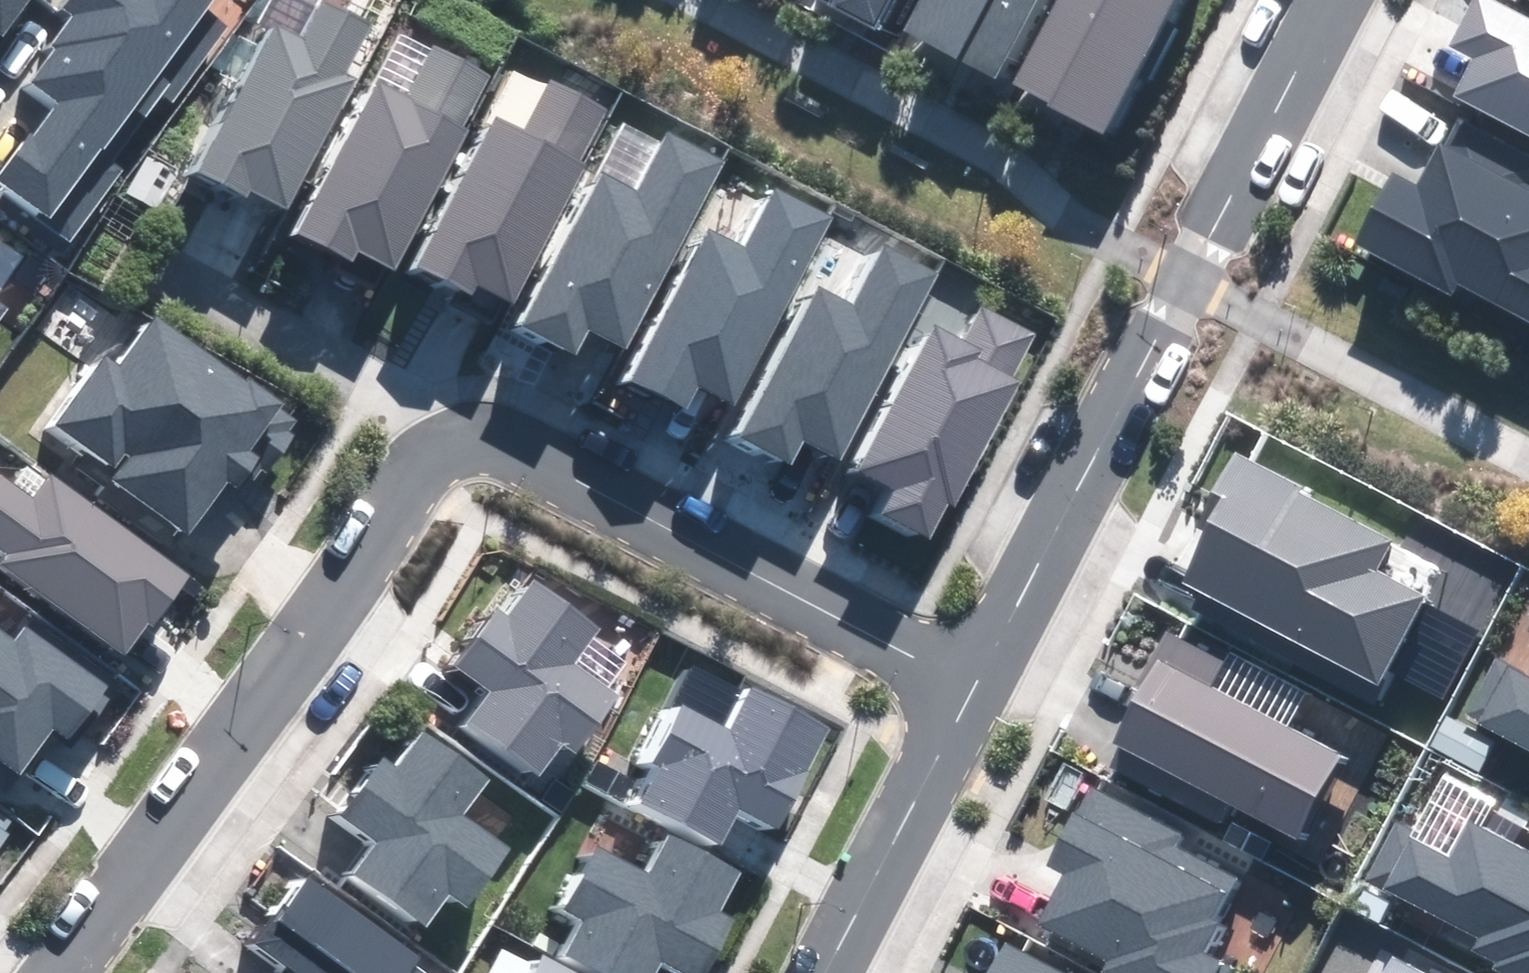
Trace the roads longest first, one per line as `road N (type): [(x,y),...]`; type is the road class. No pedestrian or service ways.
road 1 (residential): [(963,696),(1324,0)]
road 2 (residential): [(487,444),(448,448),(427,468),(64,972)]
road 3 (residential): [(963,696),(530,452),(487,444)]
road 4 (residential): [(487,444),(121,256)]
road 5 (residential): [(823,972),(963,696)]

